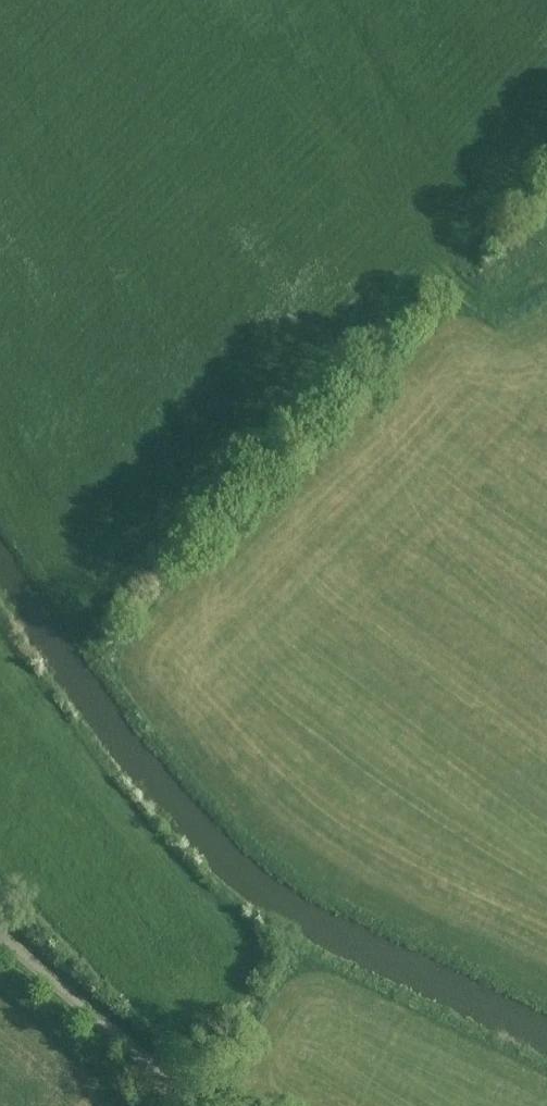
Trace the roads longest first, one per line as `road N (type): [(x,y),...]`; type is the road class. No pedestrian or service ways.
road 1 (unclassified): [(202,1105),(0,937)]

